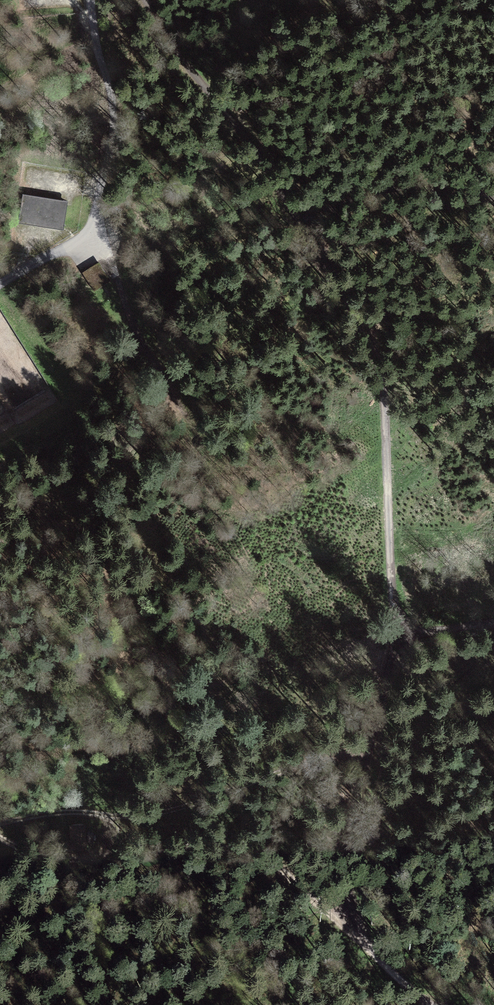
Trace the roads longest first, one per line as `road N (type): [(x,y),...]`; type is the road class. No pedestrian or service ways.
road 1 (track): [(391,653),(392,547),(374,401),(343,296),(154,0)]
road 2 (track): [(493,623),(440,627),(391,653),(368,753),(349,907),(433,1004)]
road 3 (track): [(362,927),(242,850),(203,845),(70,866),(0,837)]
road 4 (track): [(0,823),(71,812),(124,818),(179,810),(268,775),(368,753)]
road 5 (track): [(98,203),(115,112),(92,0)]
road 6 (unclassified): [(0,285),(81,238),(98,203)]

